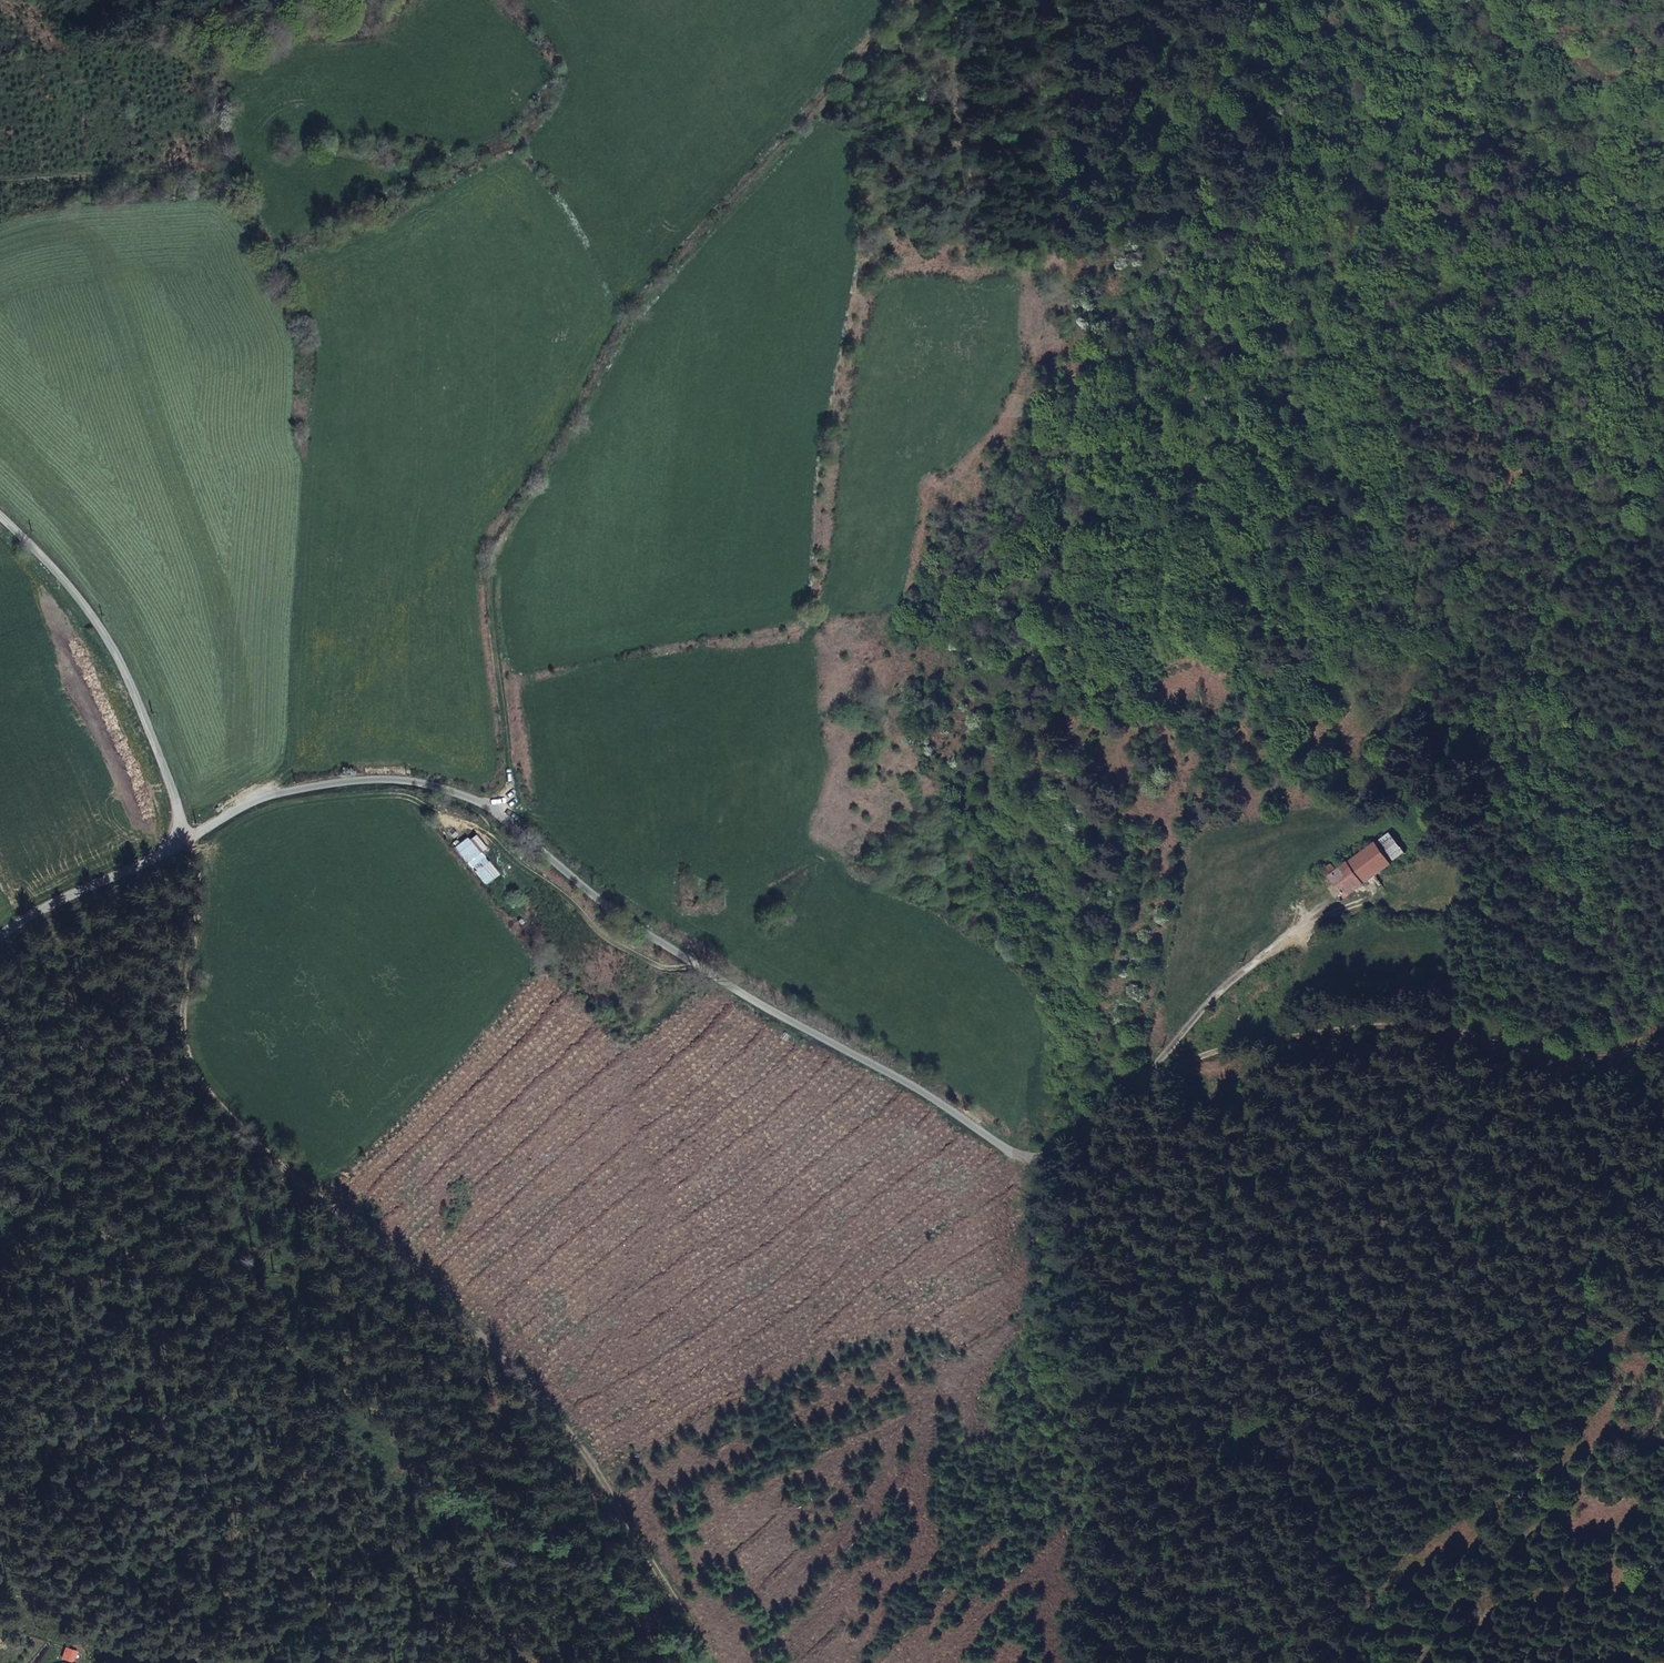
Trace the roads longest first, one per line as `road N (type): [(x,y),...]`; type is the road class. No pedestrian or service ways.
road 1 (track): [(1663,1031),(1583,1061),(1451,1038),(1151,1065),(1206,750),(1270,685),(1393,625),(1457,618),(1498,516),(1480,418),(1288,453),(1243,438),(1379,83),(1345,0)]
road 2 (track): [(723,1662),(541,1387),(419,1264),(220,1106),(189,1051),(190,842)]
road 3 (unclassified): [(190,842),(161,744),(86,599),(0,511)]
road 4 (unclassified): [(190,842),(24,915),(0,935)]

